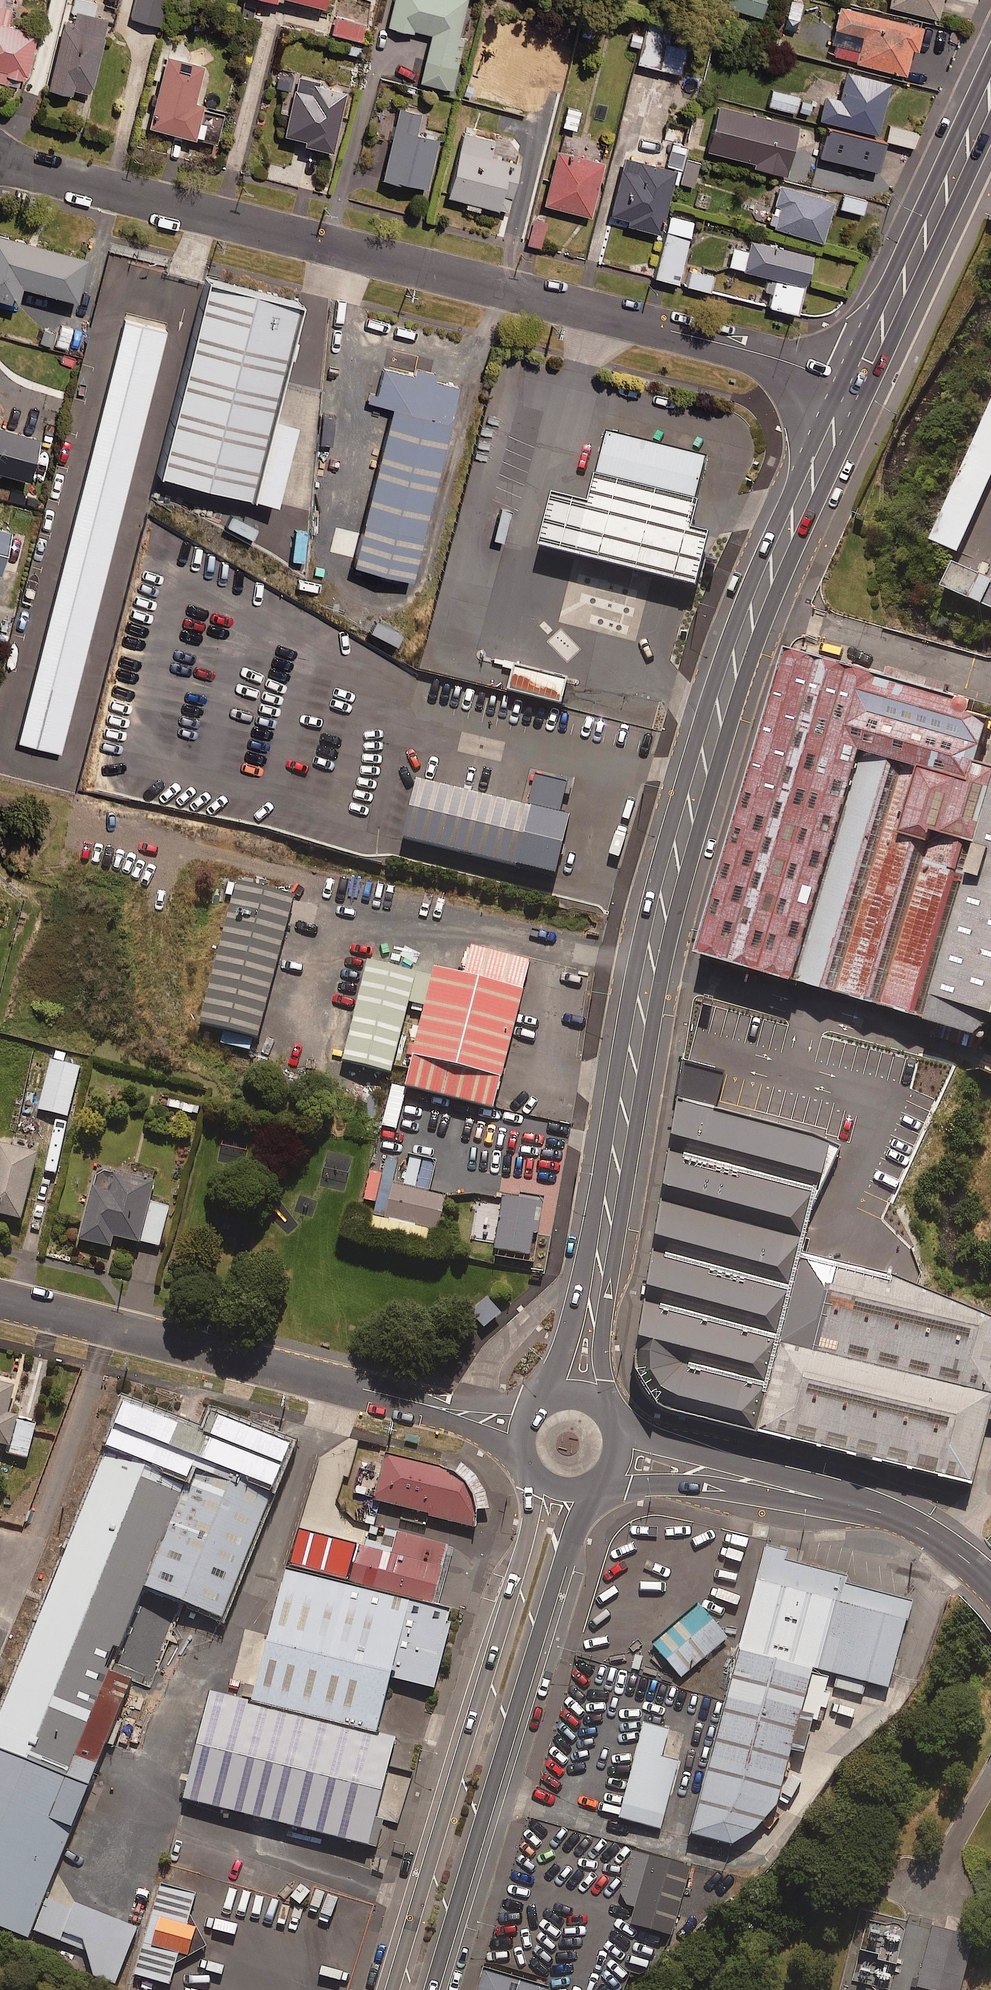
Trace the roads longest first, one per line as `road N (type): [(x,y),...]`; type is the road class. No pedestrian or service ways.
road 1 (secondary): [(553,1394),(584,1272),(641,939),(673,808),(713,678),(840,380)]
road 2 (residential): [(840,380),(0,162)]
road 3 (secondary): [(766,618),(661,976),(605,1325),(603,1402)]
road 4 (secondary): [(392,1989),(537,1478)]
road 5 (secondary): [(581,1491),(432,1989)]
road 6 (residential): [(366,1389),(0,1299)]
road 7 (secondary): [(840,380),(990,56)]
road 8 (secondary): [(990,135),(870,389)]
road 9 (secondary): [(870,389),(766,618)]
road 10 (residential): [(990,1590),(906,1526),(780,1487)]
road 11 (unclassified): [(990,674),(766,618)]
road 12 (residential): [(780,1487),(608,1476)]
road 13 (residential): [(366,1389),(535,1405)]
road 14 (residential): [(522,1454),(366,1389)]
road 15 (residential): [(621,1432),(780,1487)]

